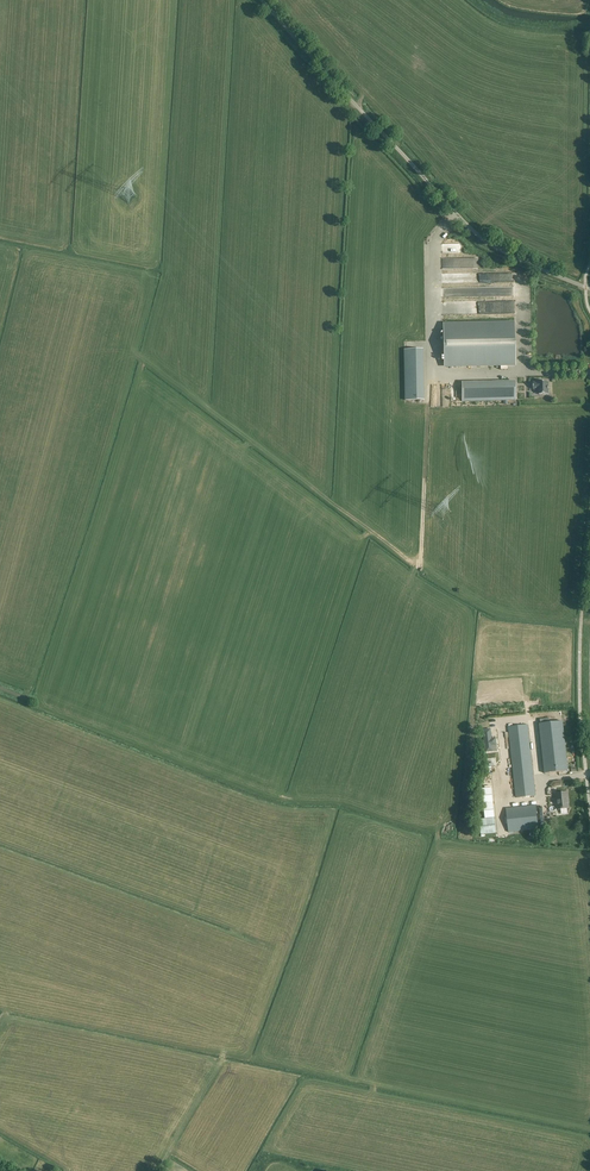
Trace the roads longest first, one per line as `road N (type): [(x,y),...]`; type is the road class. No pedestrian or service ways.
road 1 (unclassified): [(589,290),(476,234),(260,0)]
road 2 (track): [(435,377),(421,570)]

